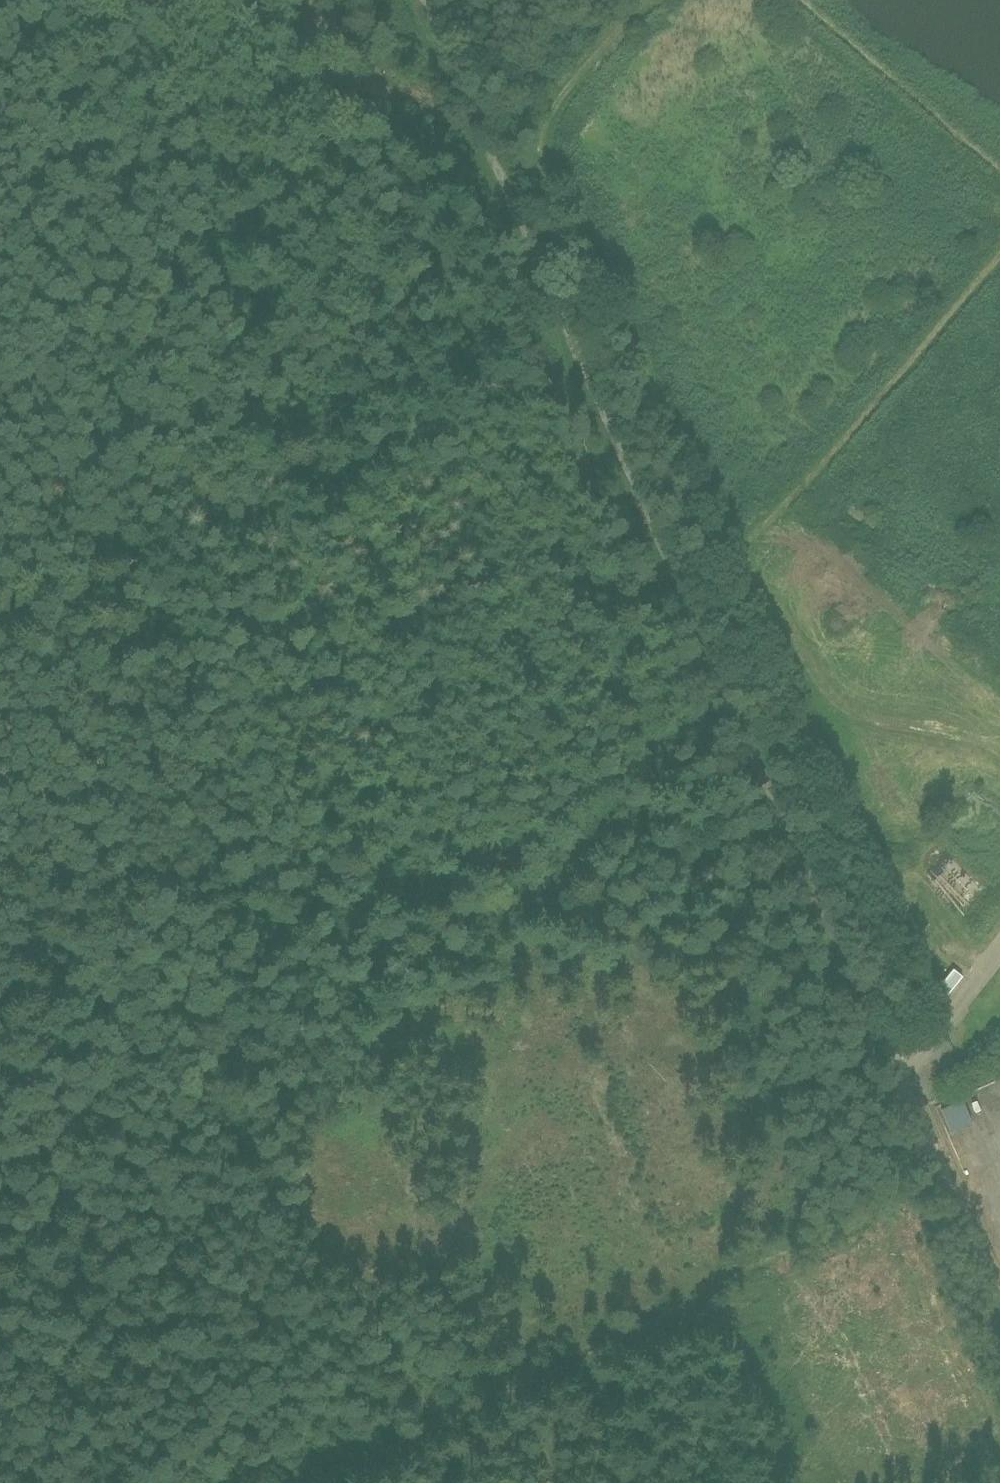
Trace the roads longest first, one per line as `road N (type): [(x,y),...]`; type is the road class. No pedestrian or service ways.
road 1 (track): [(422,0),(890,1097)]
road 2 (track): [(923,1174),(298,1482)]
road 3 (unclassified): [(890,1097),(999,1352)]

